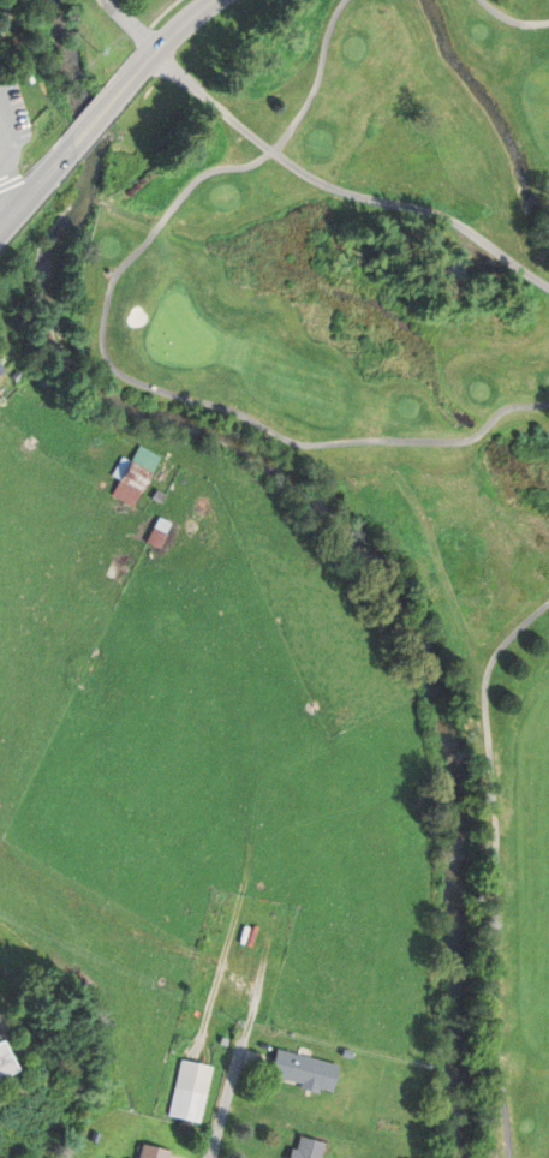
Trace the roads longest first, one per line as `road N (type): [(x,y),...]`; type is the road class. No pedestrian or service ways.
road 1 (tertiary): [(213,0),(118,92)]
road 2 (residential): [(213,1157),(241,1040)]

